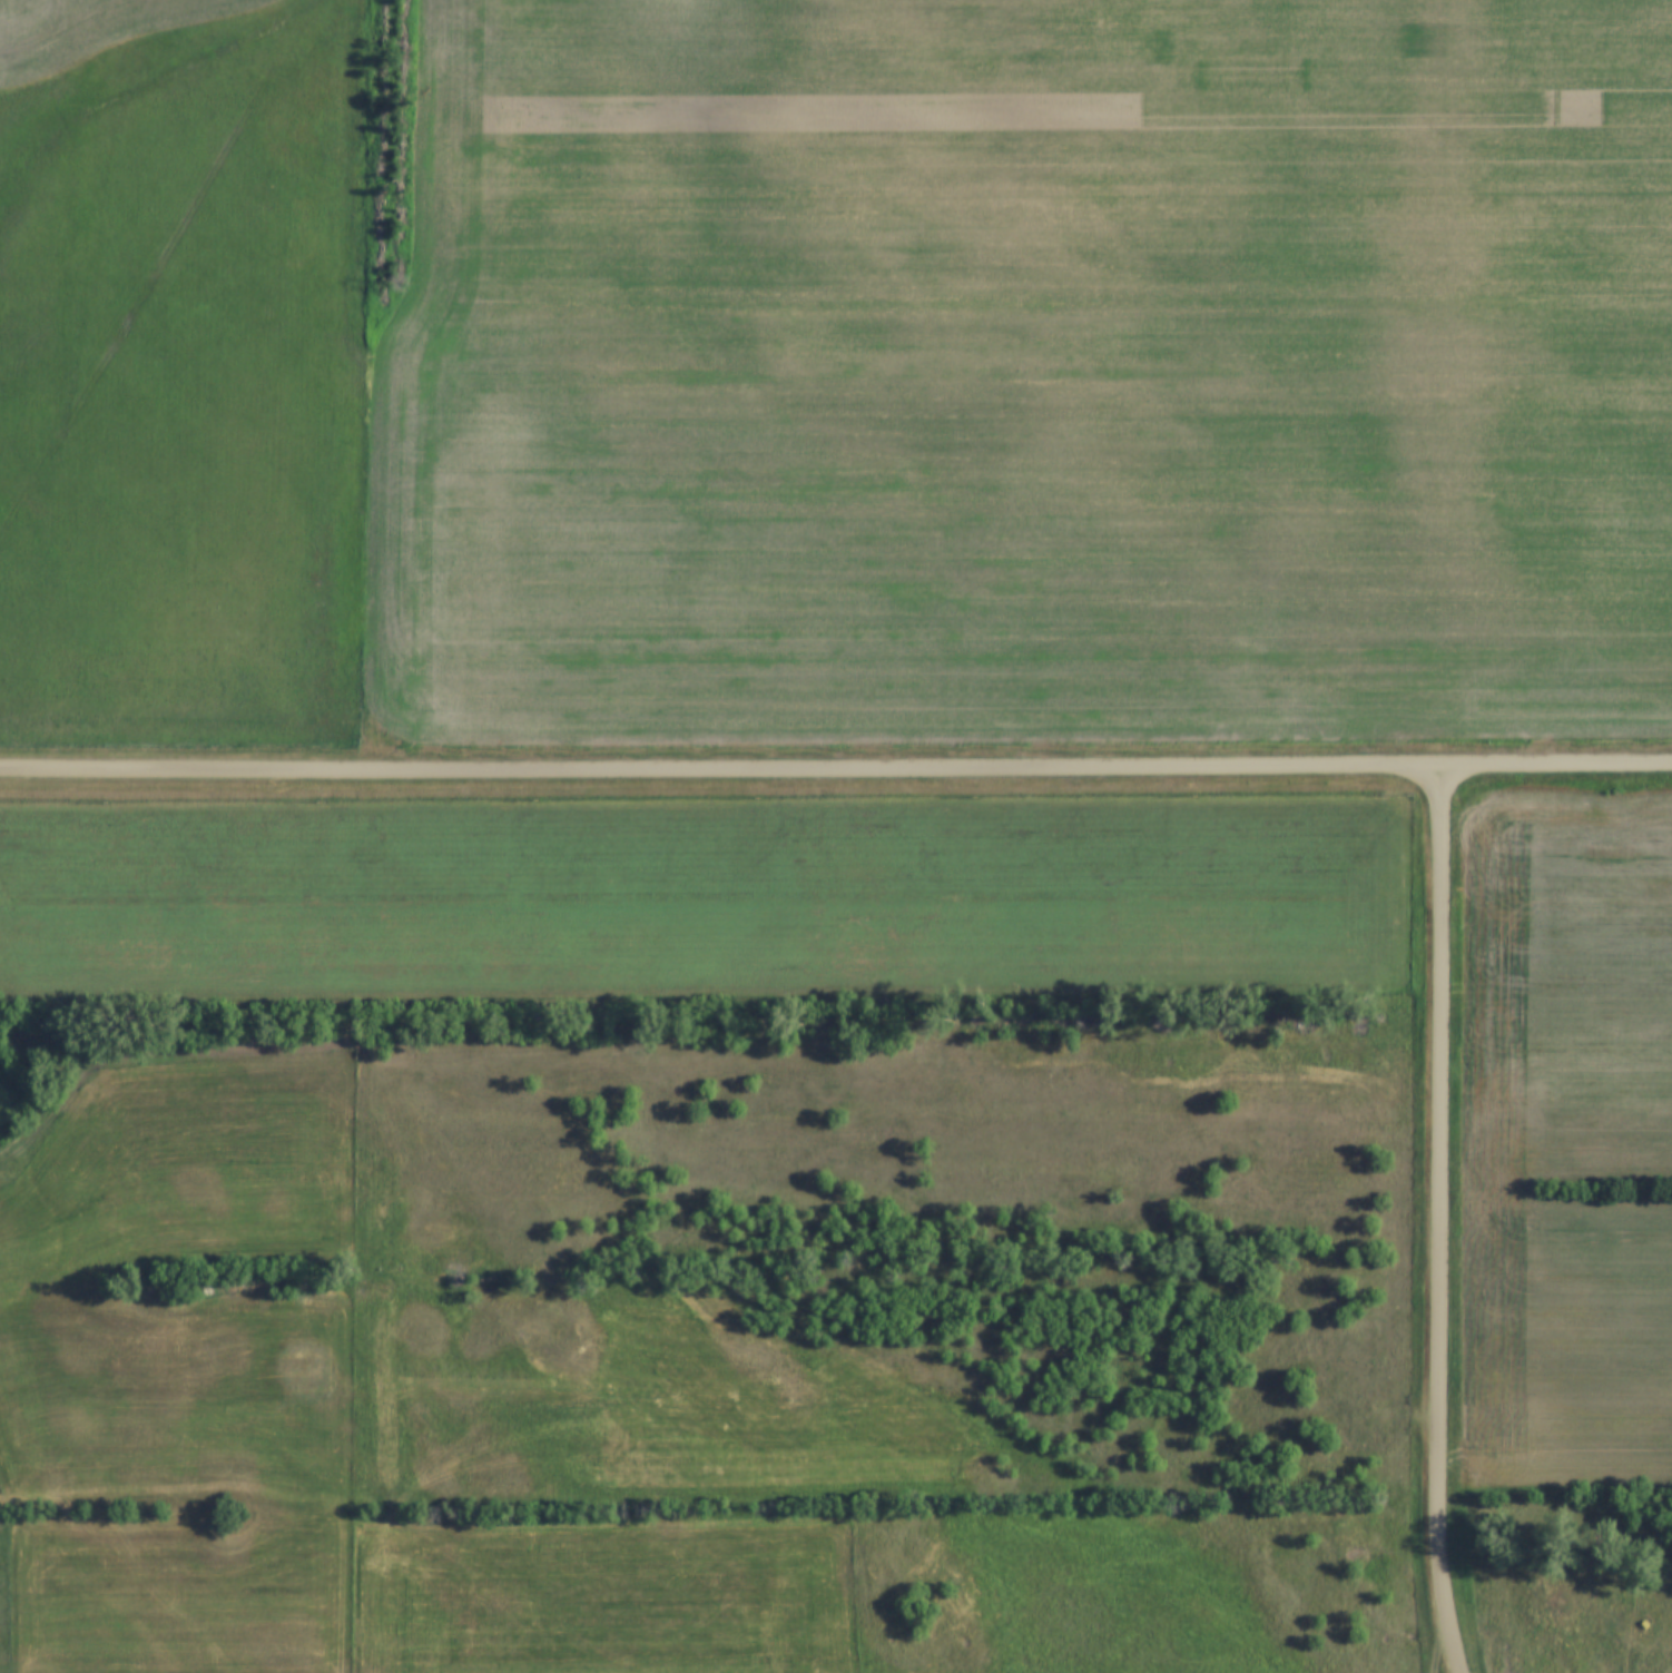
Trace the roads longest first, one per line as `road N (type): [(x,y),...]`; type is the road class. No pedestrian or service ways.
road 1 (residential): [(0,765),(641,771),(1671,763)]
road 2 (residential): [(1465,1672),(1442,1521),(1447,766)]

